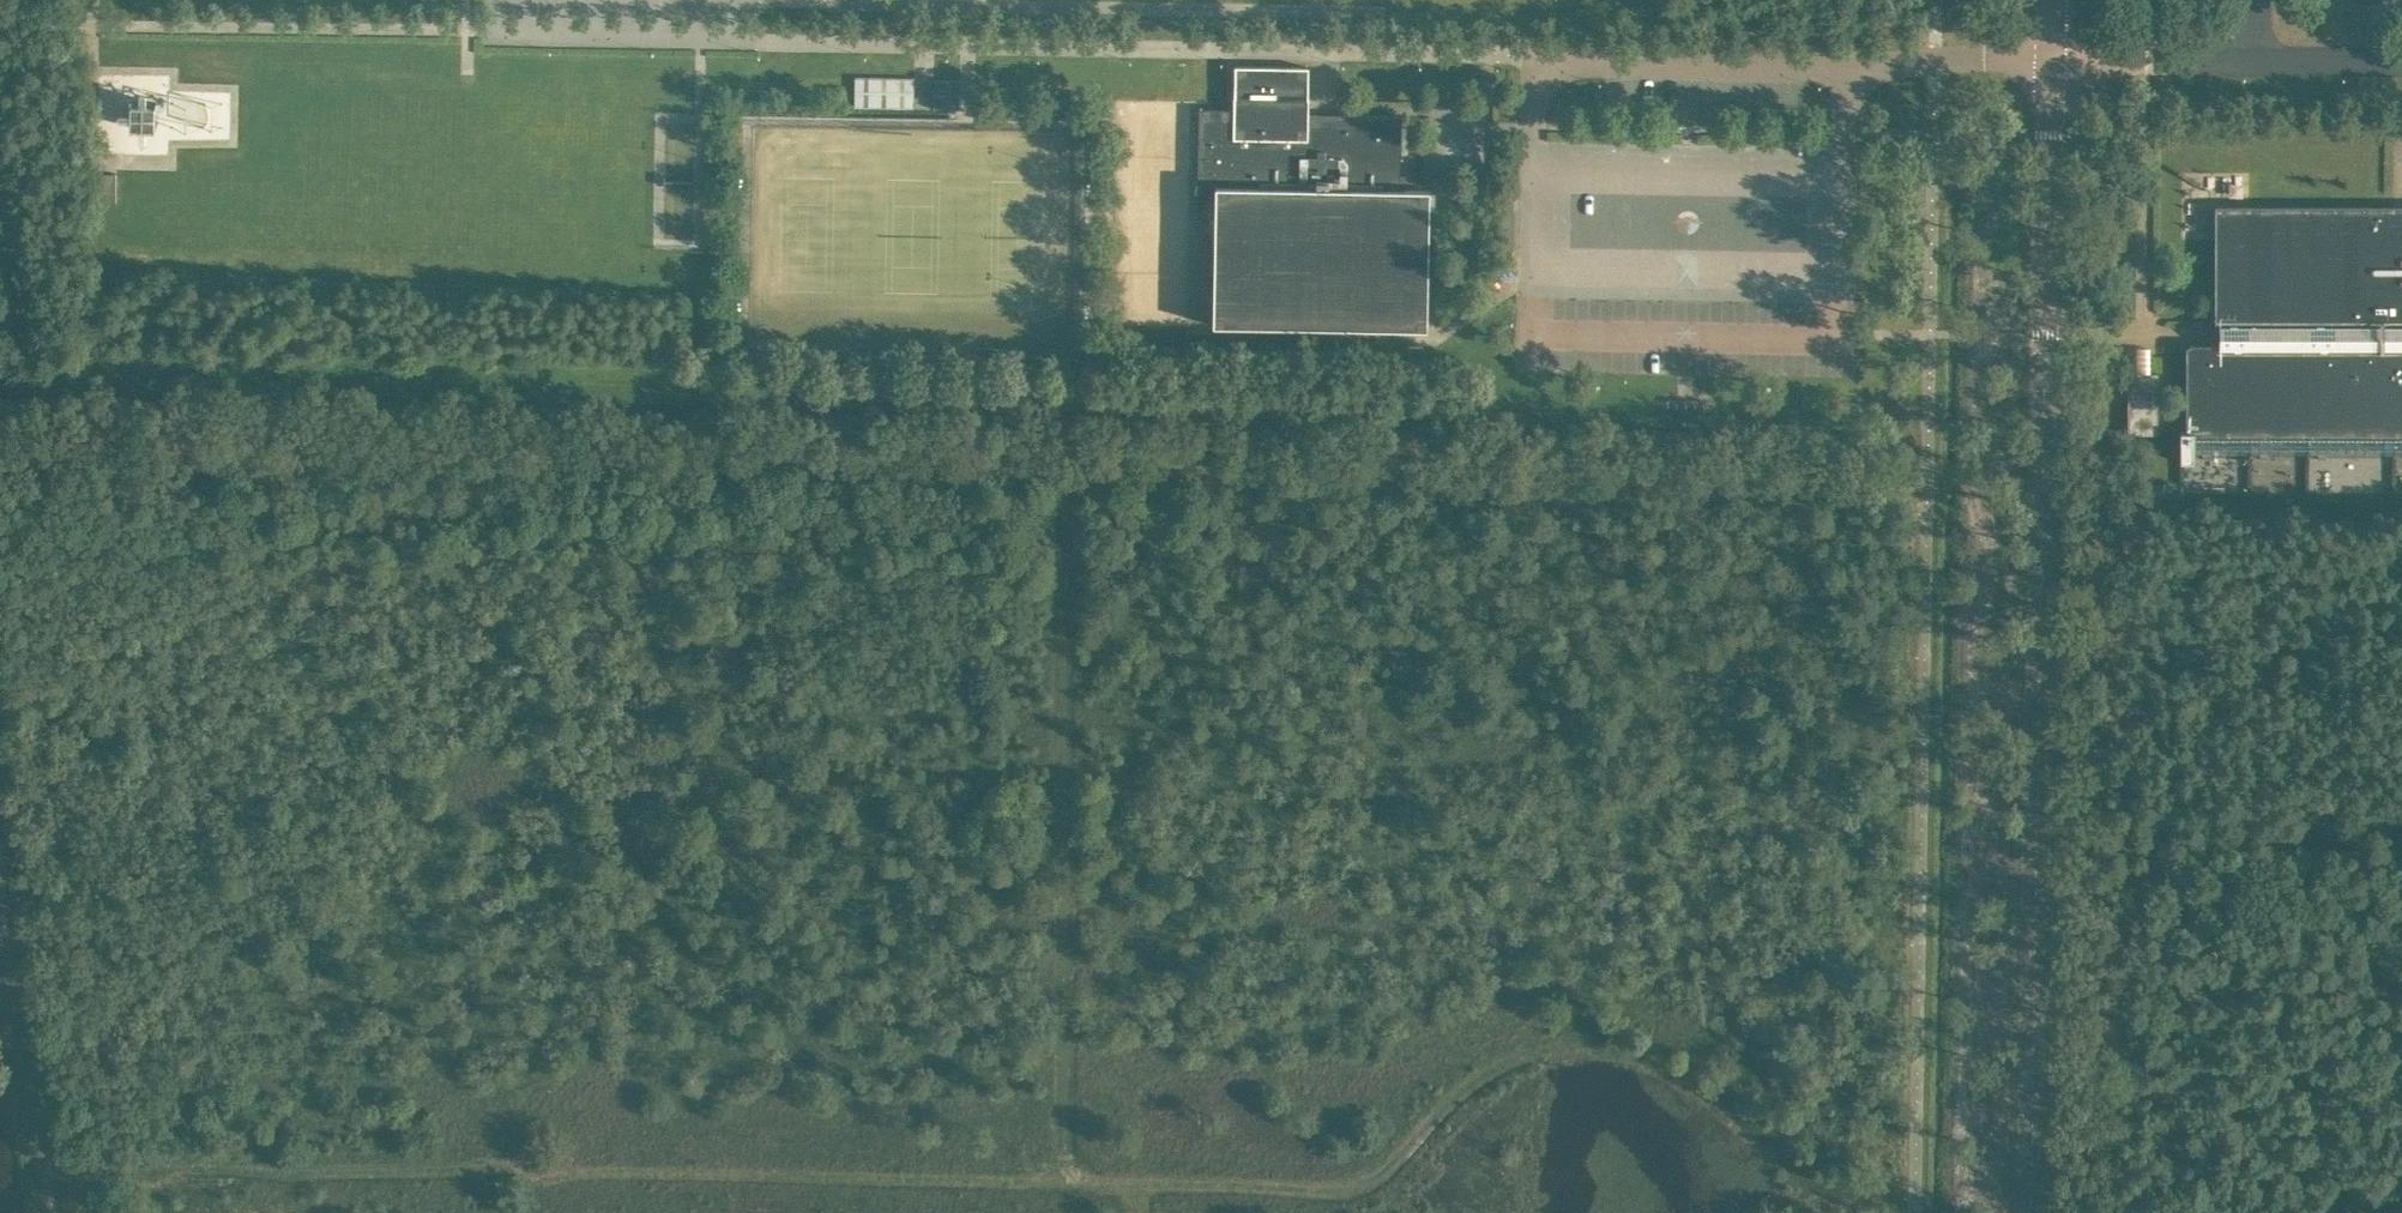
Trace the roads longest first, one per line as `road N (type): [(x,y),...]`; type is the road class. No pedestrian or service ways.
road 1 (unclassified): [(2032,1212),(2050,59)]
road 2 (unclassified): [(1513,54),(2050,59)]

